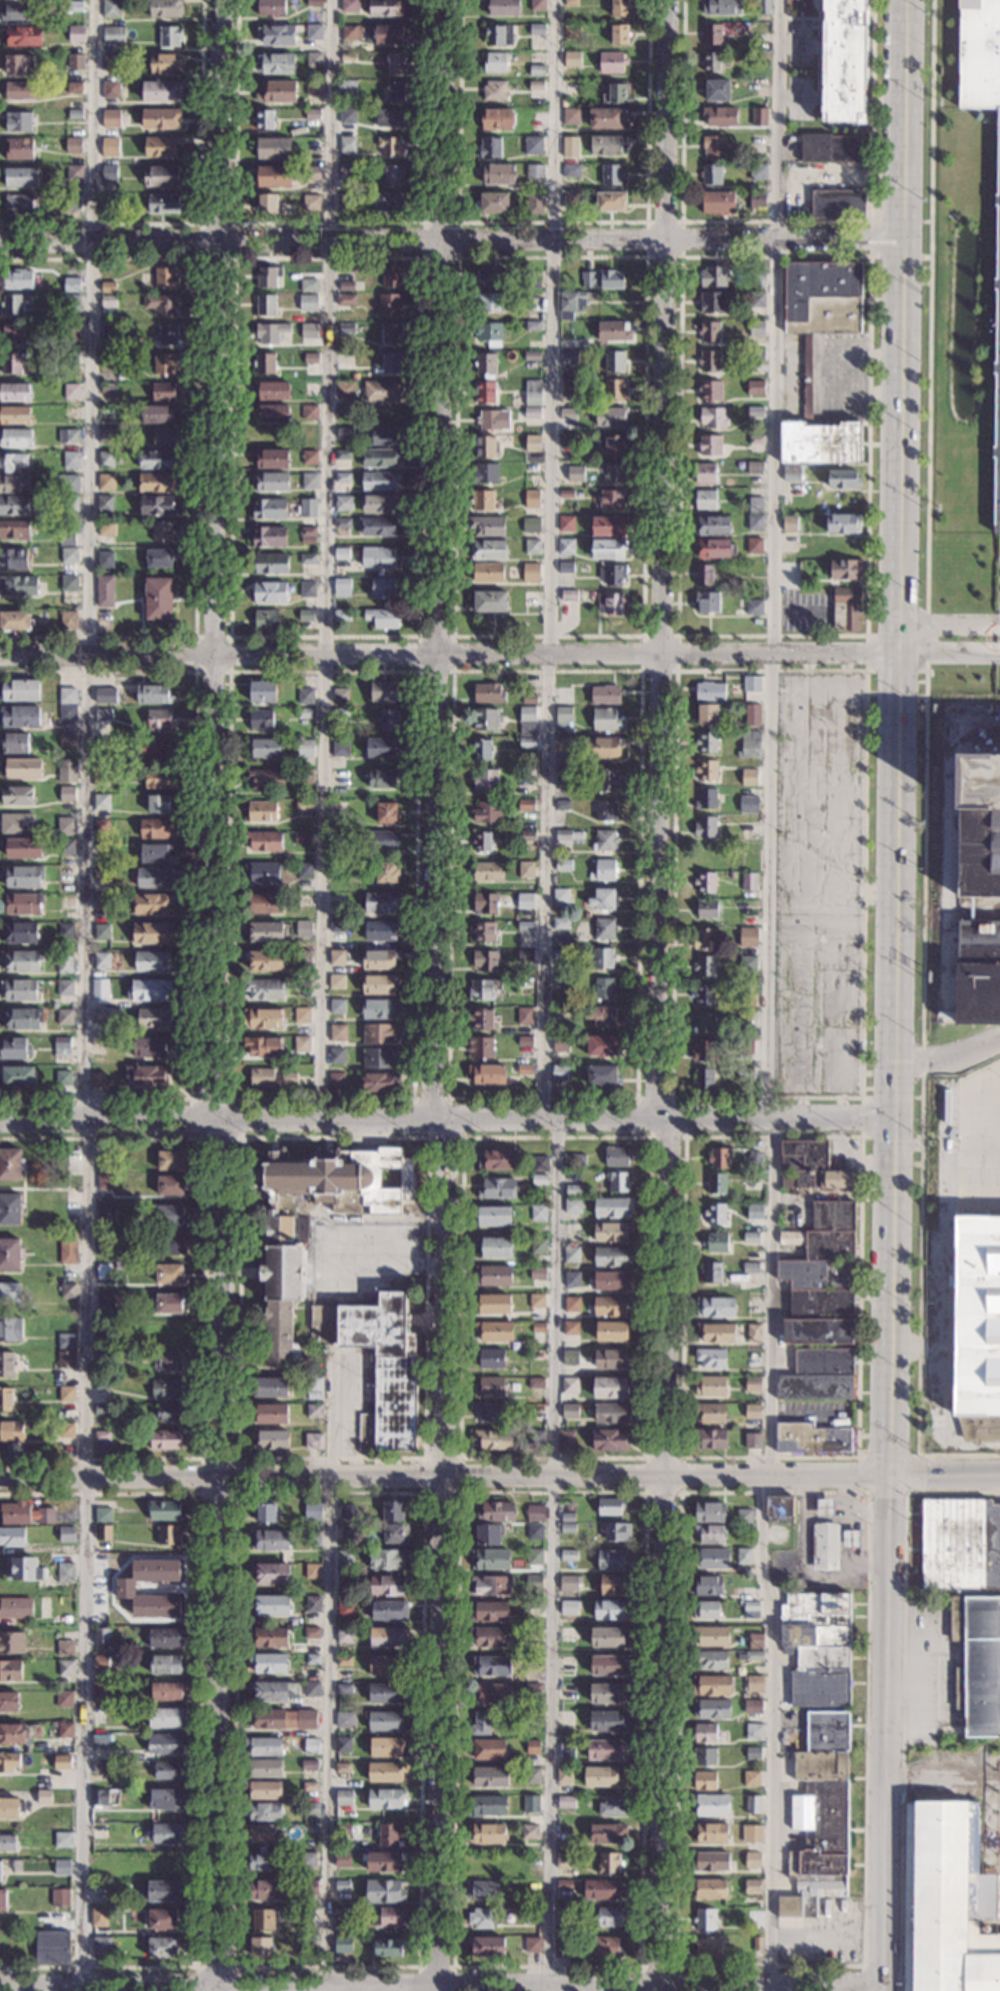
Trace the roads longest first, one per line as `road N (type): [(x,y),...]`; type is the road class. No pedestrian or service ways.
road 1 (residential): [(438,1990),(444,1137),(430,1098),(446,0)]
road 2 (residential): [(658,1990),(668,1137),(656,1097),(668,0)]
road 3 (secondary): [(882,1990),(906,0)]
road 4 (residential): [(214,1986),(223,1137),(210,1098),(223,0)]
road 5 (residential): [(903,241),(0,244)]
road 6 (residential): [(900,654),(0,654)]
road 7 (residential): [(896,1115),(0,1122)]
road 8 (residential): [(889,1481),(0,1477)]
road 9 (residential): [(882,1987),(0,1989)]

